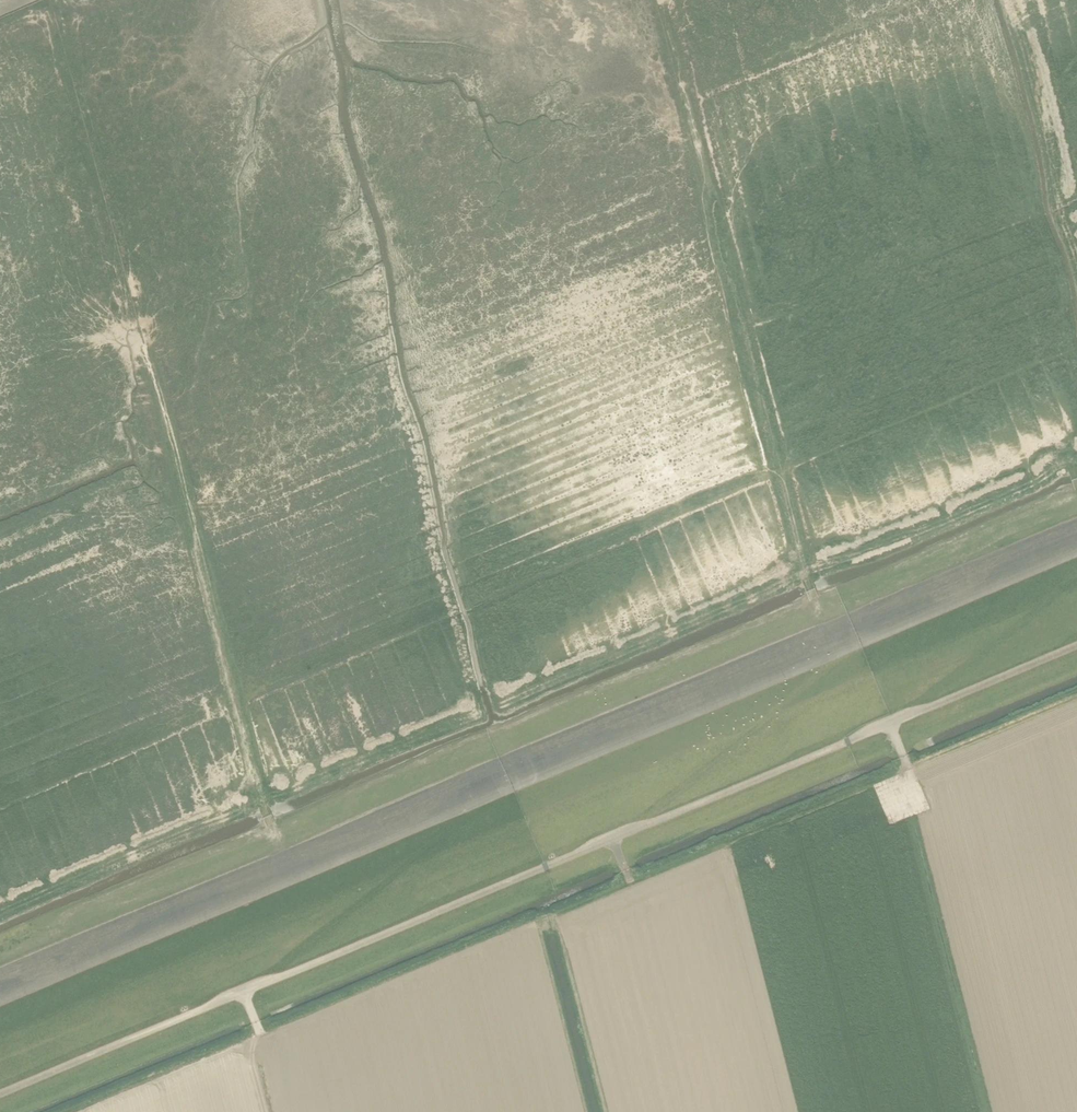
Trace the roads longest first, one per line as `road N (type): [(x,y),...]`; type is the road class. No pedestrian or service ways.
road 1 (track): [(835,654),(770,718),(614,840)]
road 2 (track): [(891,723),(1076,570)]

